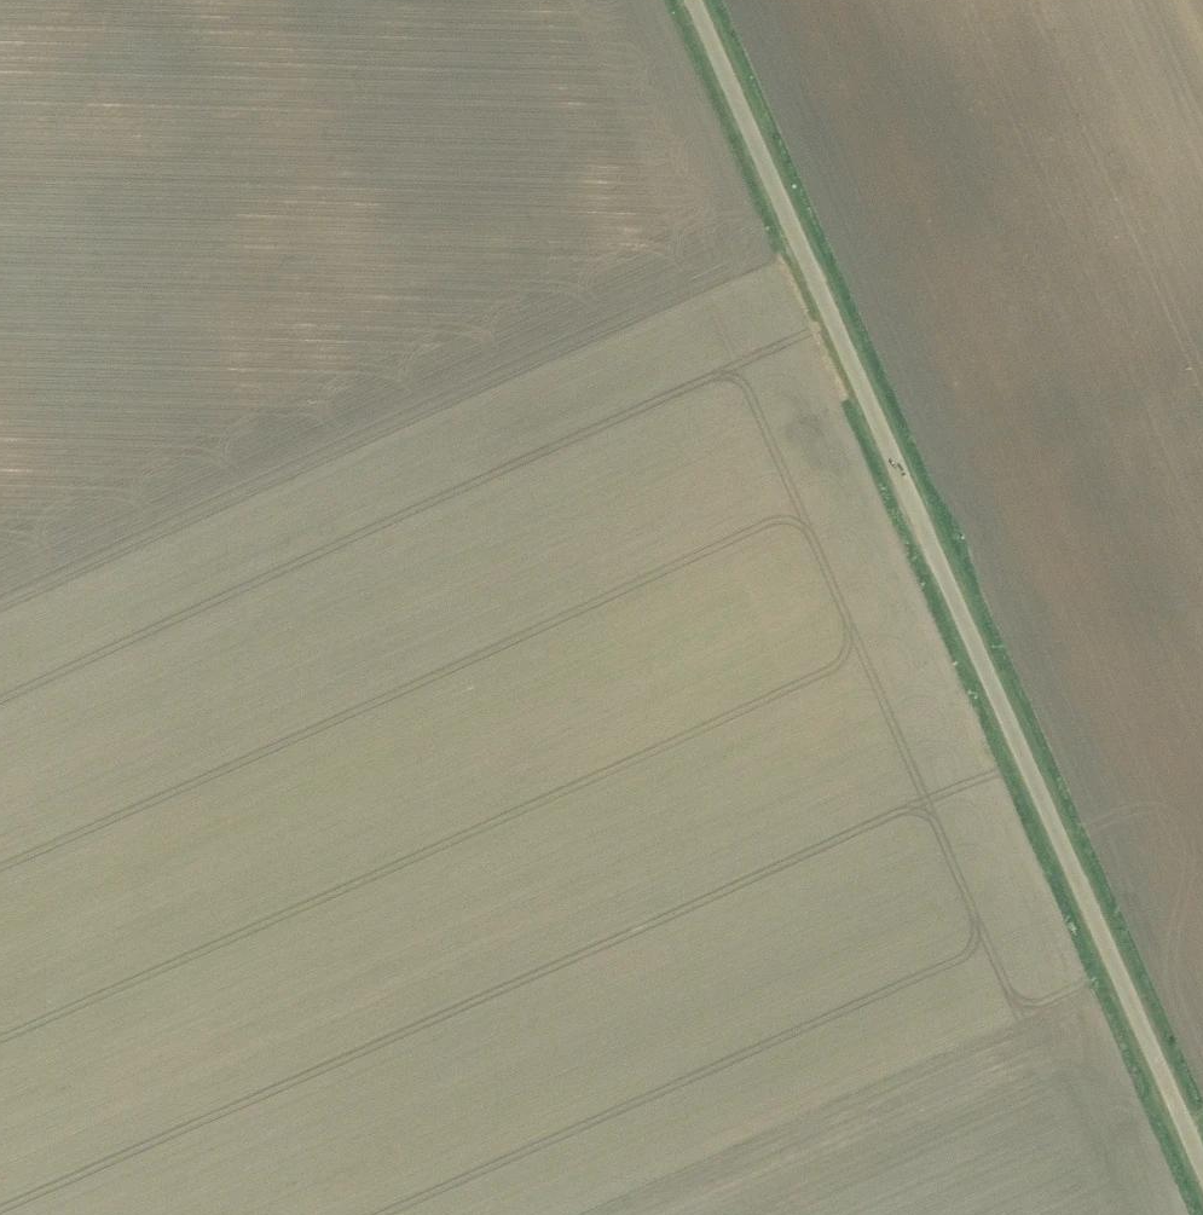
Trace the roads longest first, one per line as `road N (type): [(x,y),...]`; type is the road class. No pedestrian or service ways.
road 1 (unclassified): [(1202,1171),(688,0)]

